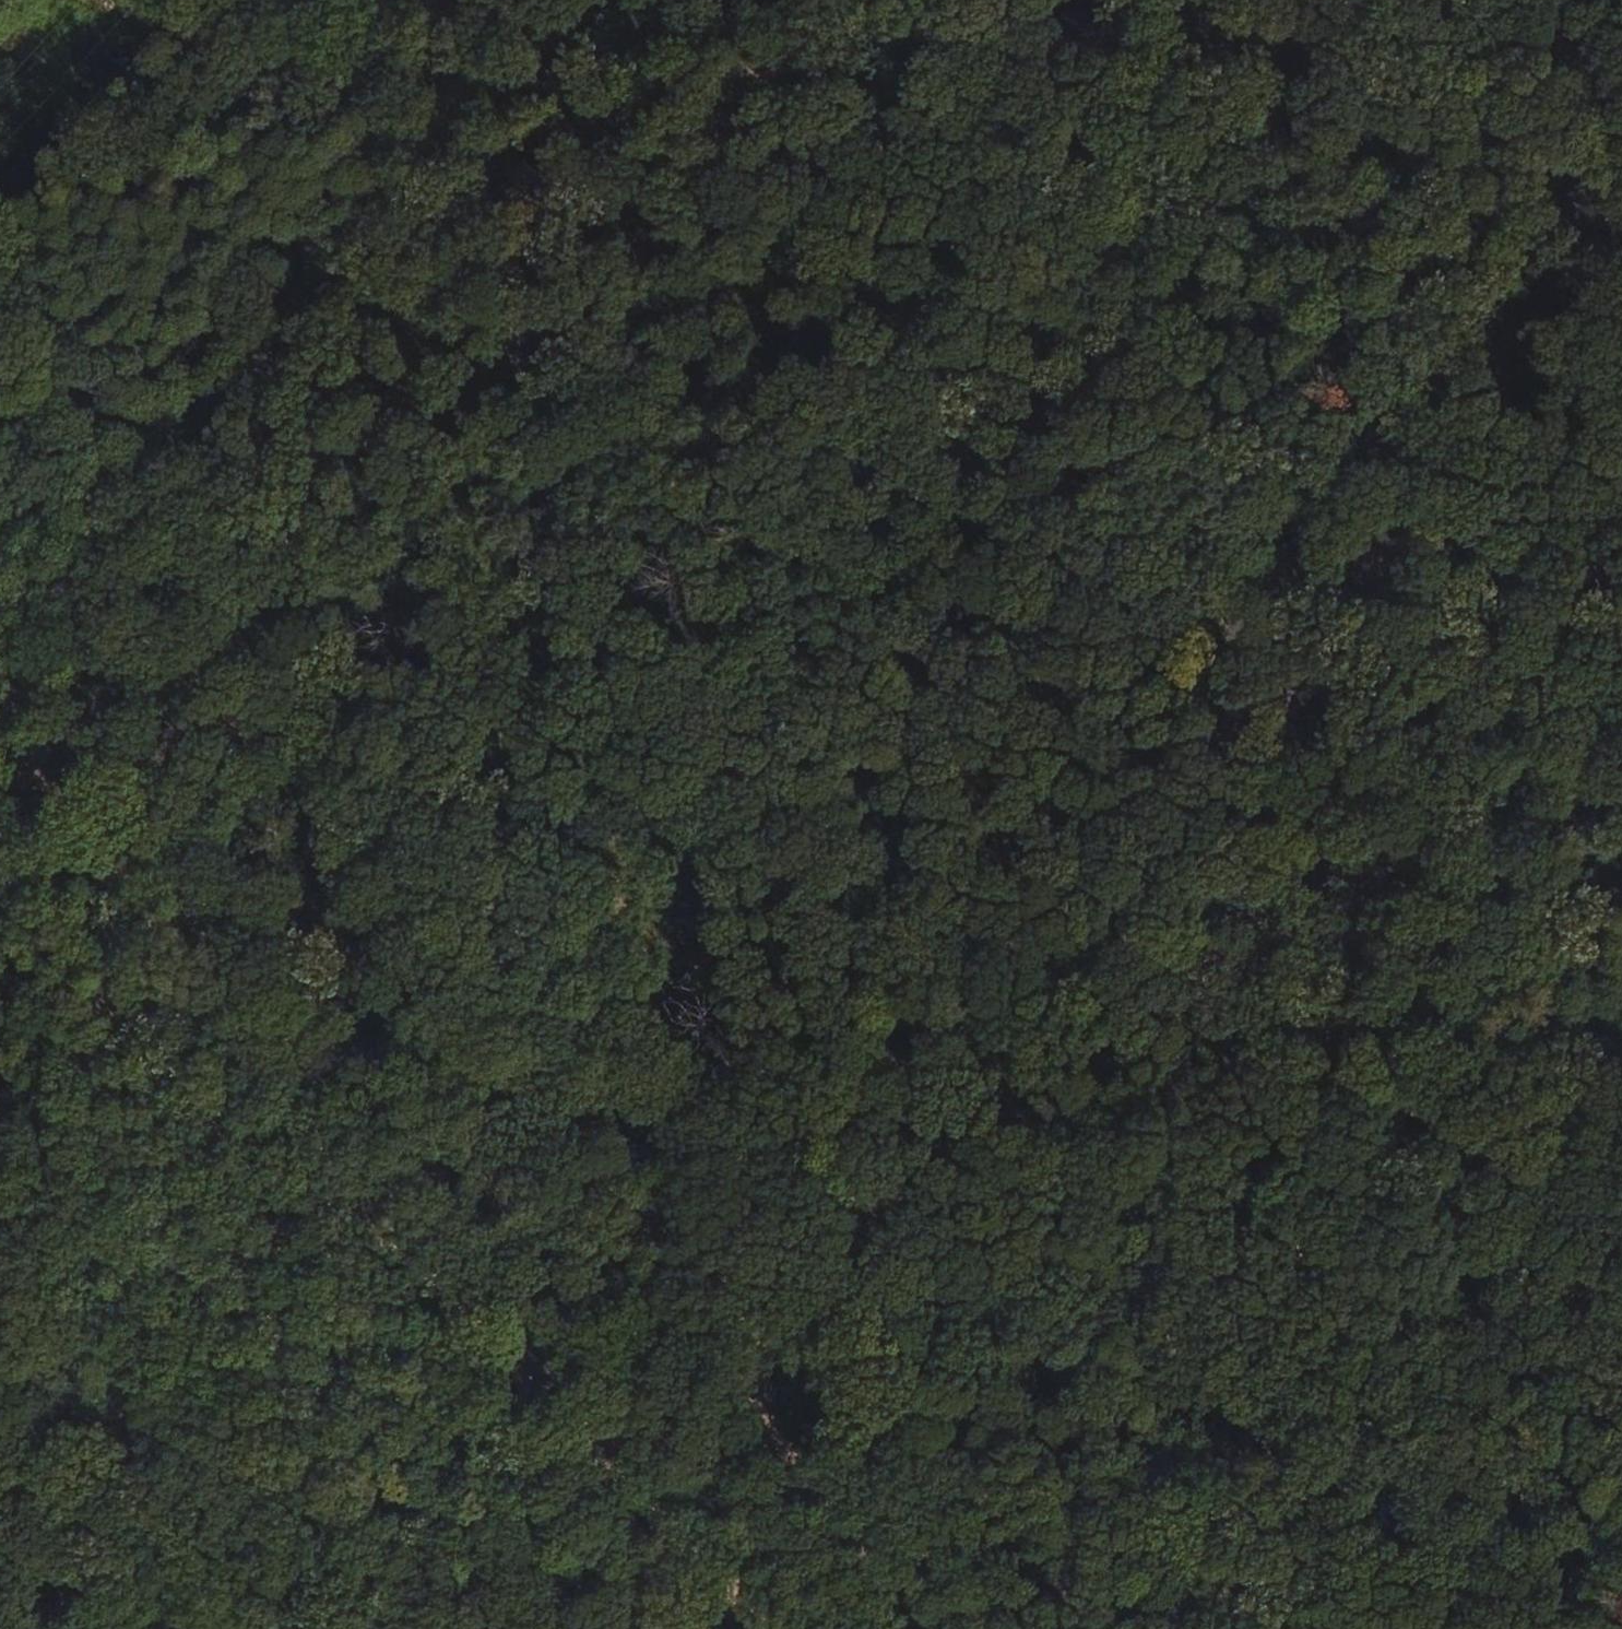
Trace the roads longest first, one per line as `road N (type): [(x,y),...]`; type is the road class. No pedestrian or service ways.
road 1 (track): [(1218,1628),(1330,1187),(1561,467),(1621,383)]
road 2 (track): [(792,1628),(463,1294),(16,738)]
road 3 (track): [(1028,0),(428,152),(286,90),(122,0)]

